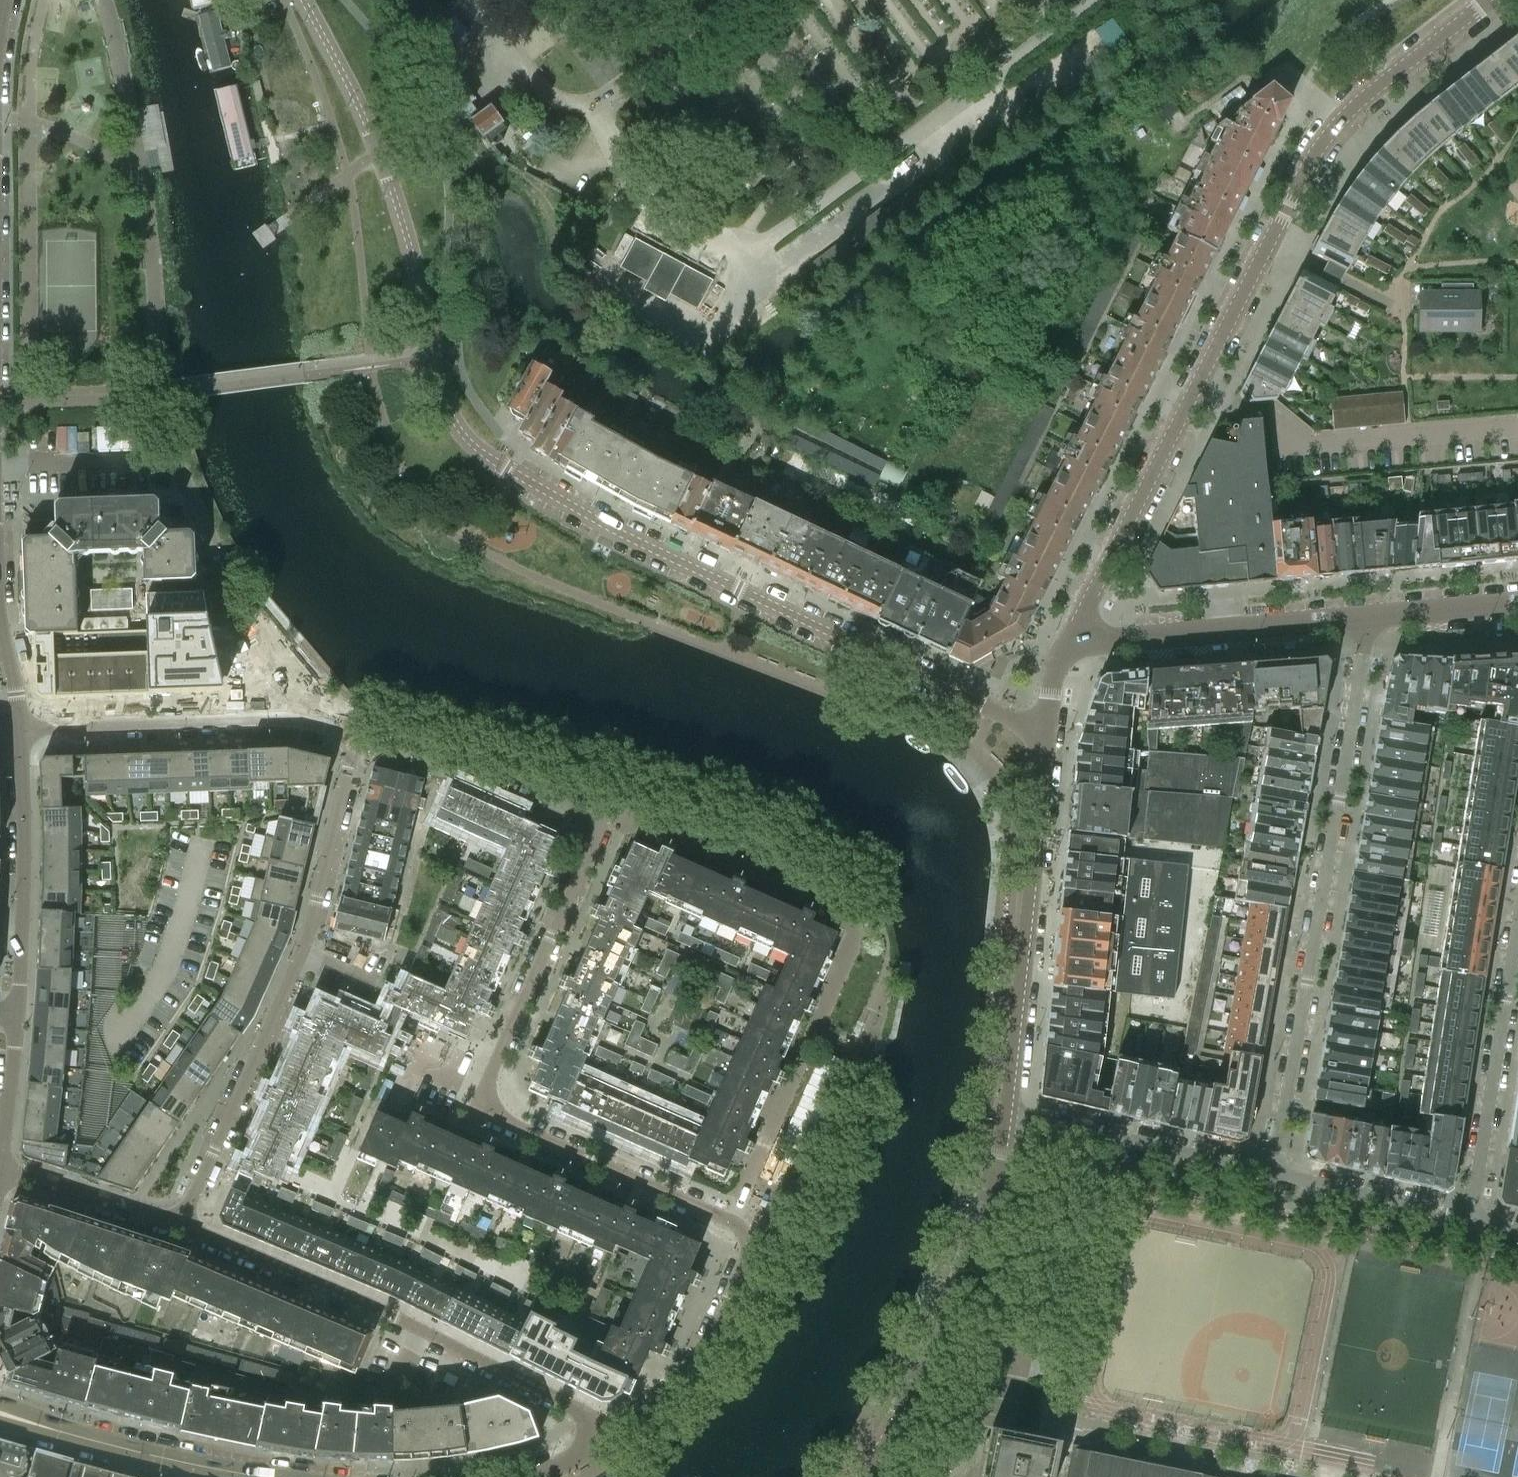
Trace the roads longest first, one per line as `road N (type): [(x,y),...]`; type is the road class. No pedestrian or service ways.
road 1 (residential): [(614,1428),(693,1370),(750,1243),(731,1220),(496,1116),(488,1093),(495,1059),(604,818),(485,762),(353,730)]
road 2 (residential): [(1067,646),(1310,160),(1351,108),(1490,0)]
road 3 (residential): [(1043,731),(621,534),(506,469),(461,432),(432,362)]
road 4 (residential): [(1273,1173),(1370,618)]
road 5 (residential): [(353,730),(302,953),(181,1226)]
road 6 (residential): [(614,1428),(389,1316),(181,1226)]
road 7 (residential): [(860,1476),(917,1381),(973,1252),(1006,1109)]
road 8 (residential): [(302,0),(378,153),(405,232),(432,362)]
road 9 (residential): [(1006,1109),(1043,731)]
road 10 (residential): [(19,724),(263,712),(353,730)]
road 11 (residential): [(1067,646),(1370,618)]
road 12 (residential): [(1517,922),(1472,1219)]
road 13 (residential): [(19,724),(24,880),(16,1019)]
road 14 (residential): [(1006,1109),(1273,1173)]
road 15 (residential): [(1273,1173),(1472,1219)]
road 16 (tertiary): [(262,1476),(63,1433)]
road 17 (residential): [(181,1226),(0,1172)]
road 18 (residential): [(1370,618),(1517,604)]
road 19 (residential): [(16,1019),(0,1160)]

